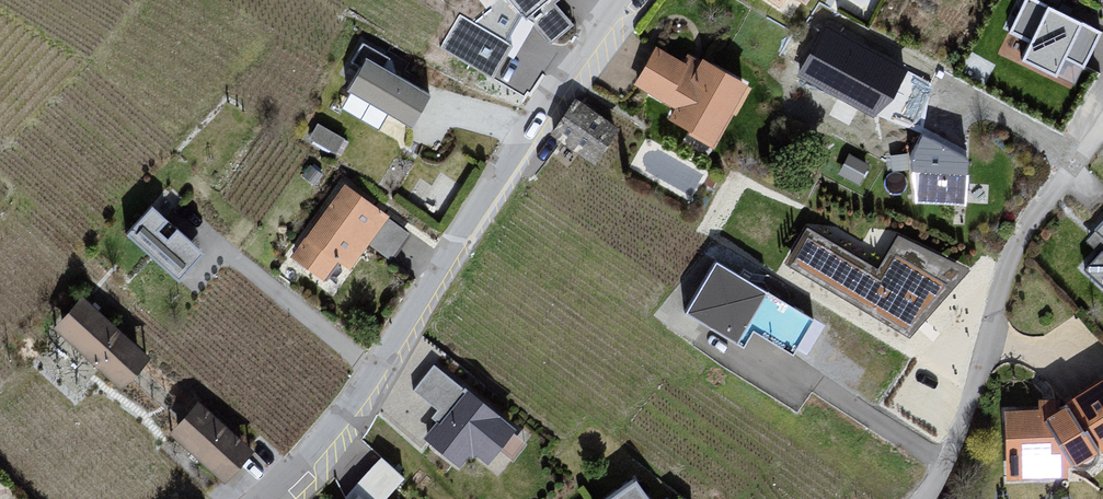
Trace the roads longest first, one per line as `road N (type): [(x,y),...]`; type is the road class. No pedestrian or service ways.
road 1 (residential): [(262,498),(318,448),(570,71),(627,0)]
road 2 (residential): [(1102,124),(1021,244),(958,437),(929,498)]

